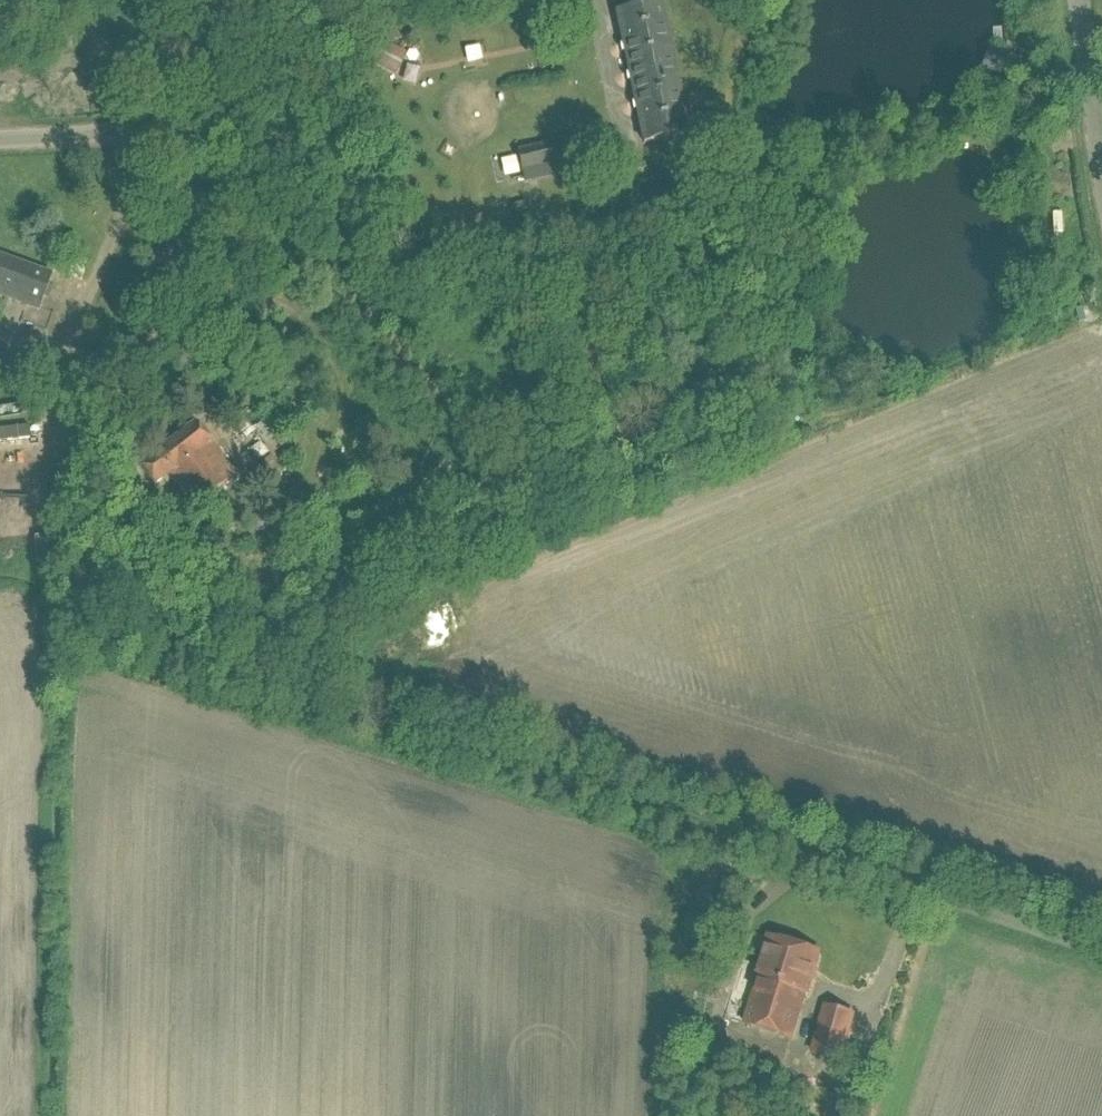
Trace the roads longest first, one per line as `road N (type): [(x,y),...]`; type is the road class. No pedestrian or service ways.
road 1 (unclassified): [(261,0),(200,16),(148,118),(131,129),(0,140)]
road 2 (tertiary): [(1077,0),(1101,162)]

